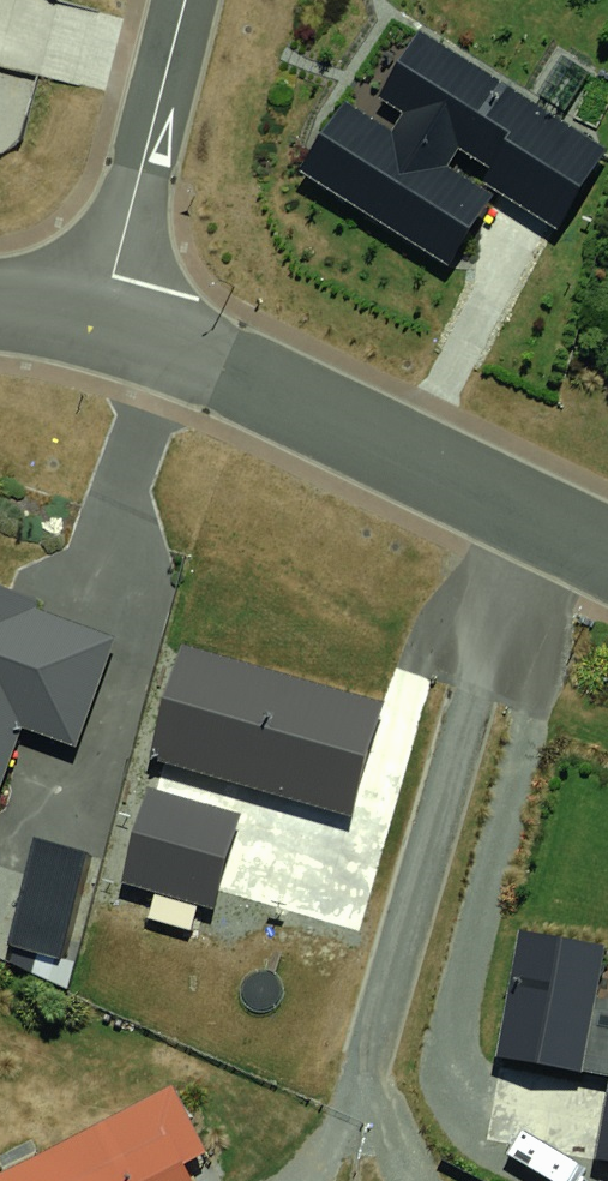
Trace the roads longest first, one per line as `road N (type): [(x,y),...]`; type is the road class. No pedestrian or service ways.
road 1 (residential): [(104,317),(607,559)]
road 2 (residential): [(104,317),(188,0)]

